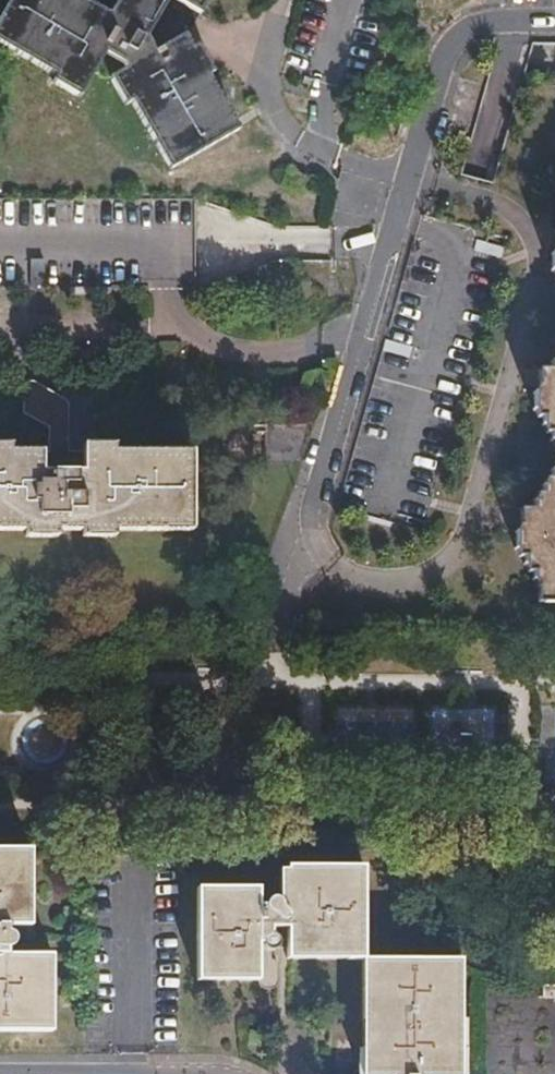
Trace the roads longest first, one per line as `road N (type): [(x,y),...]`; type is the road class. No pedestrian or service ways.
road 1 (residential): [(322,564),(306,517),(307,495),(431,67),(445,42),(468,28),(554,21)]

